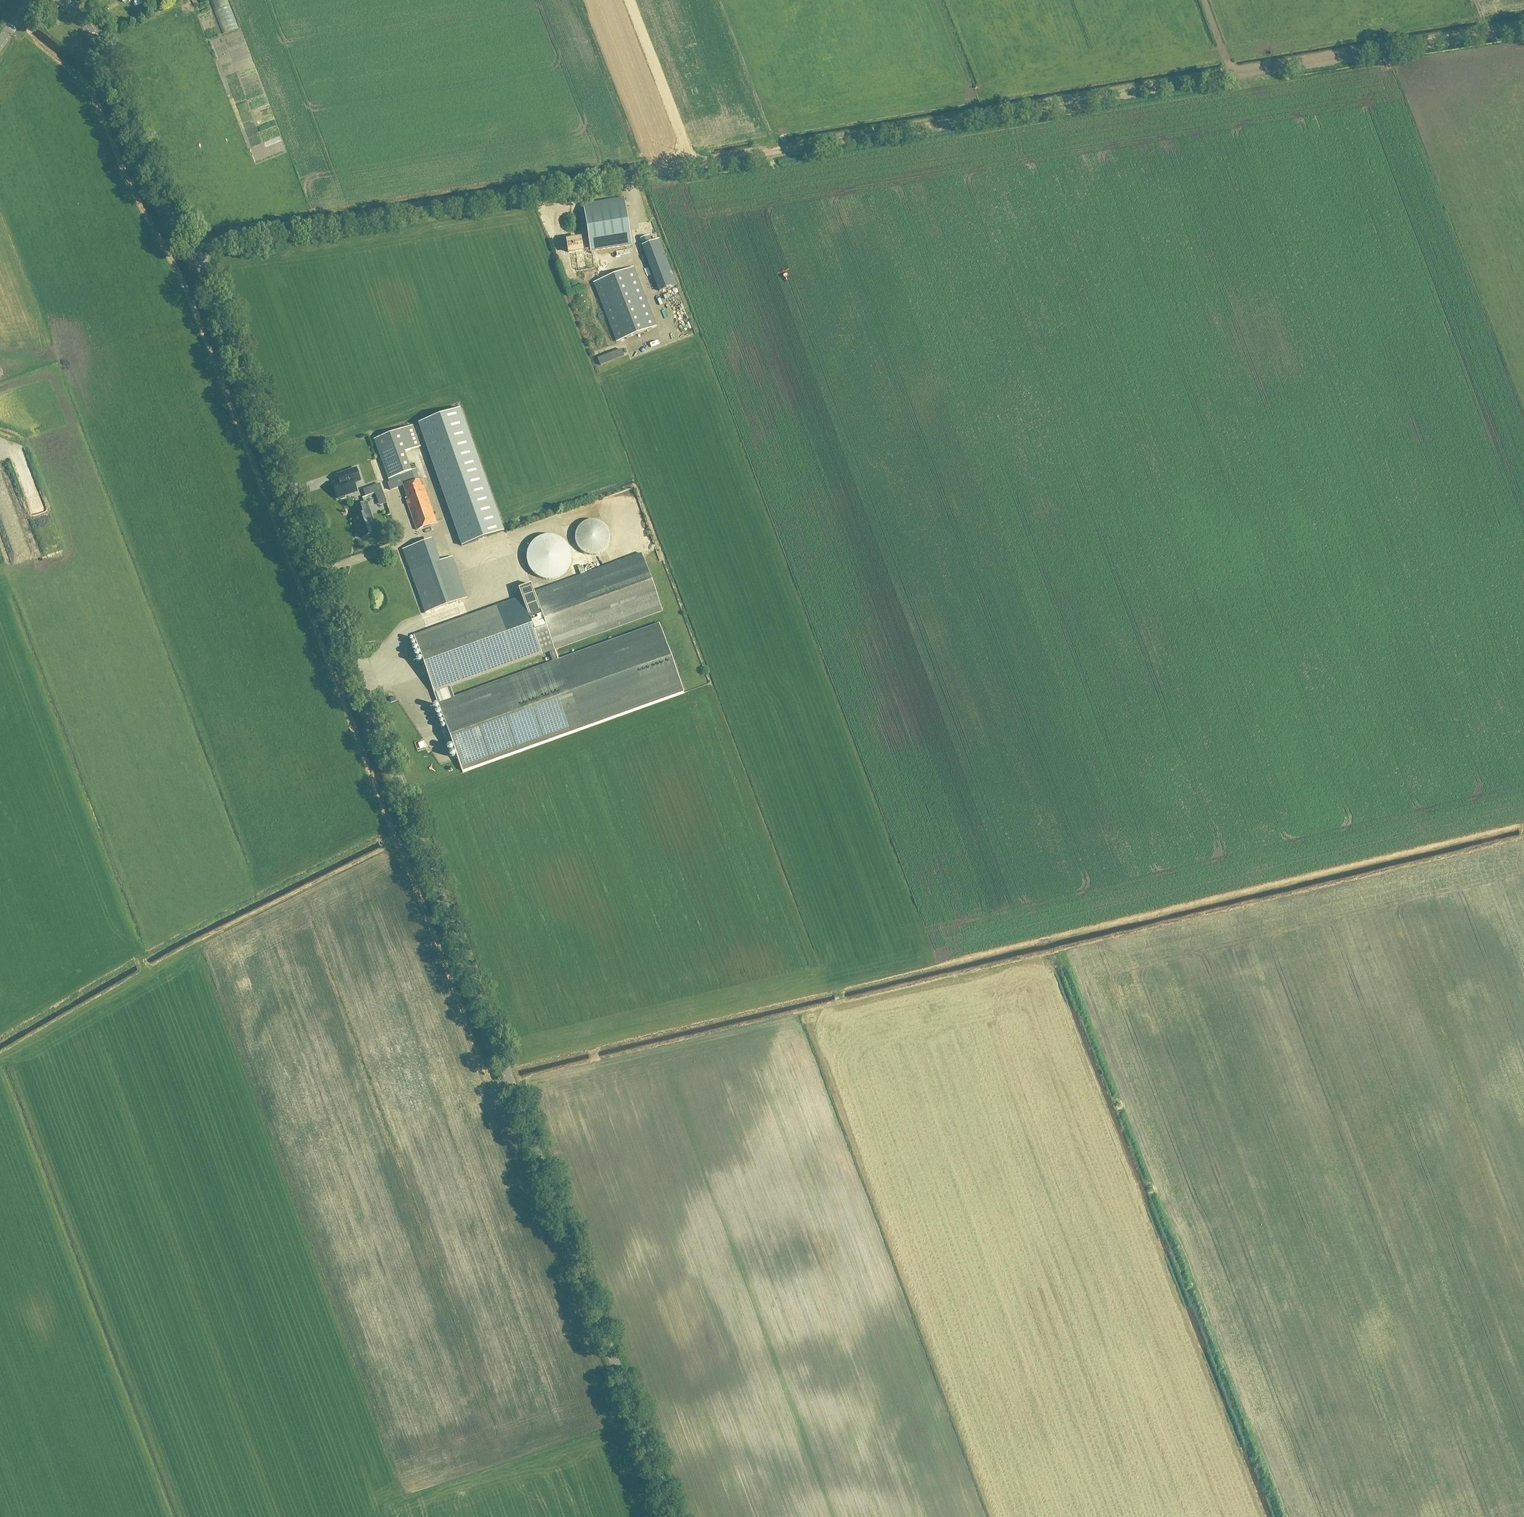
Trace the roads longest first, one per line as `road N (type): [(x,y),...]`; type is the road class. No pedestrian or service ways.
road 1 (unclassified): [(672,1516),(194,255)]
road 2 (track): [(630,176),(1523,26)]
road 3 (unclassified): [(194,255),(630,176)]
road 4 (unclassified): [(194,255),(143,157),(96,38),(62,0)]
road 5 (track): [(628,0),(691,166)]

